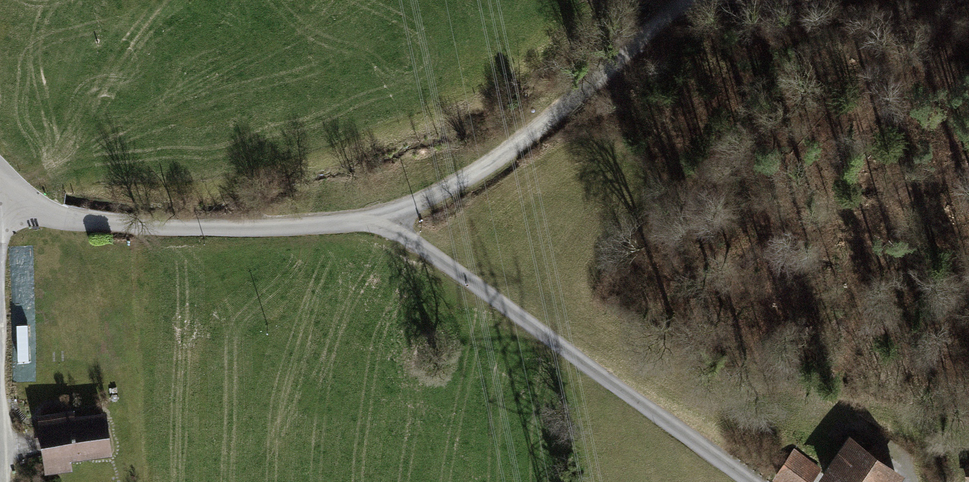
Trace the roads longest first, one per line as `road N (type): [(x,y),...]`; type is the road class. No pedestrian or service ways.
road 1 (unclassified): [(756,481),(379,223)]
road 2 (residential): [(379,223),(185,233),(78,226),(41,213),(0,180)]
road 3 (track): [(444,199),(530,143),(691,0)]
road 4 (track): [(0,265),(8,481)]

